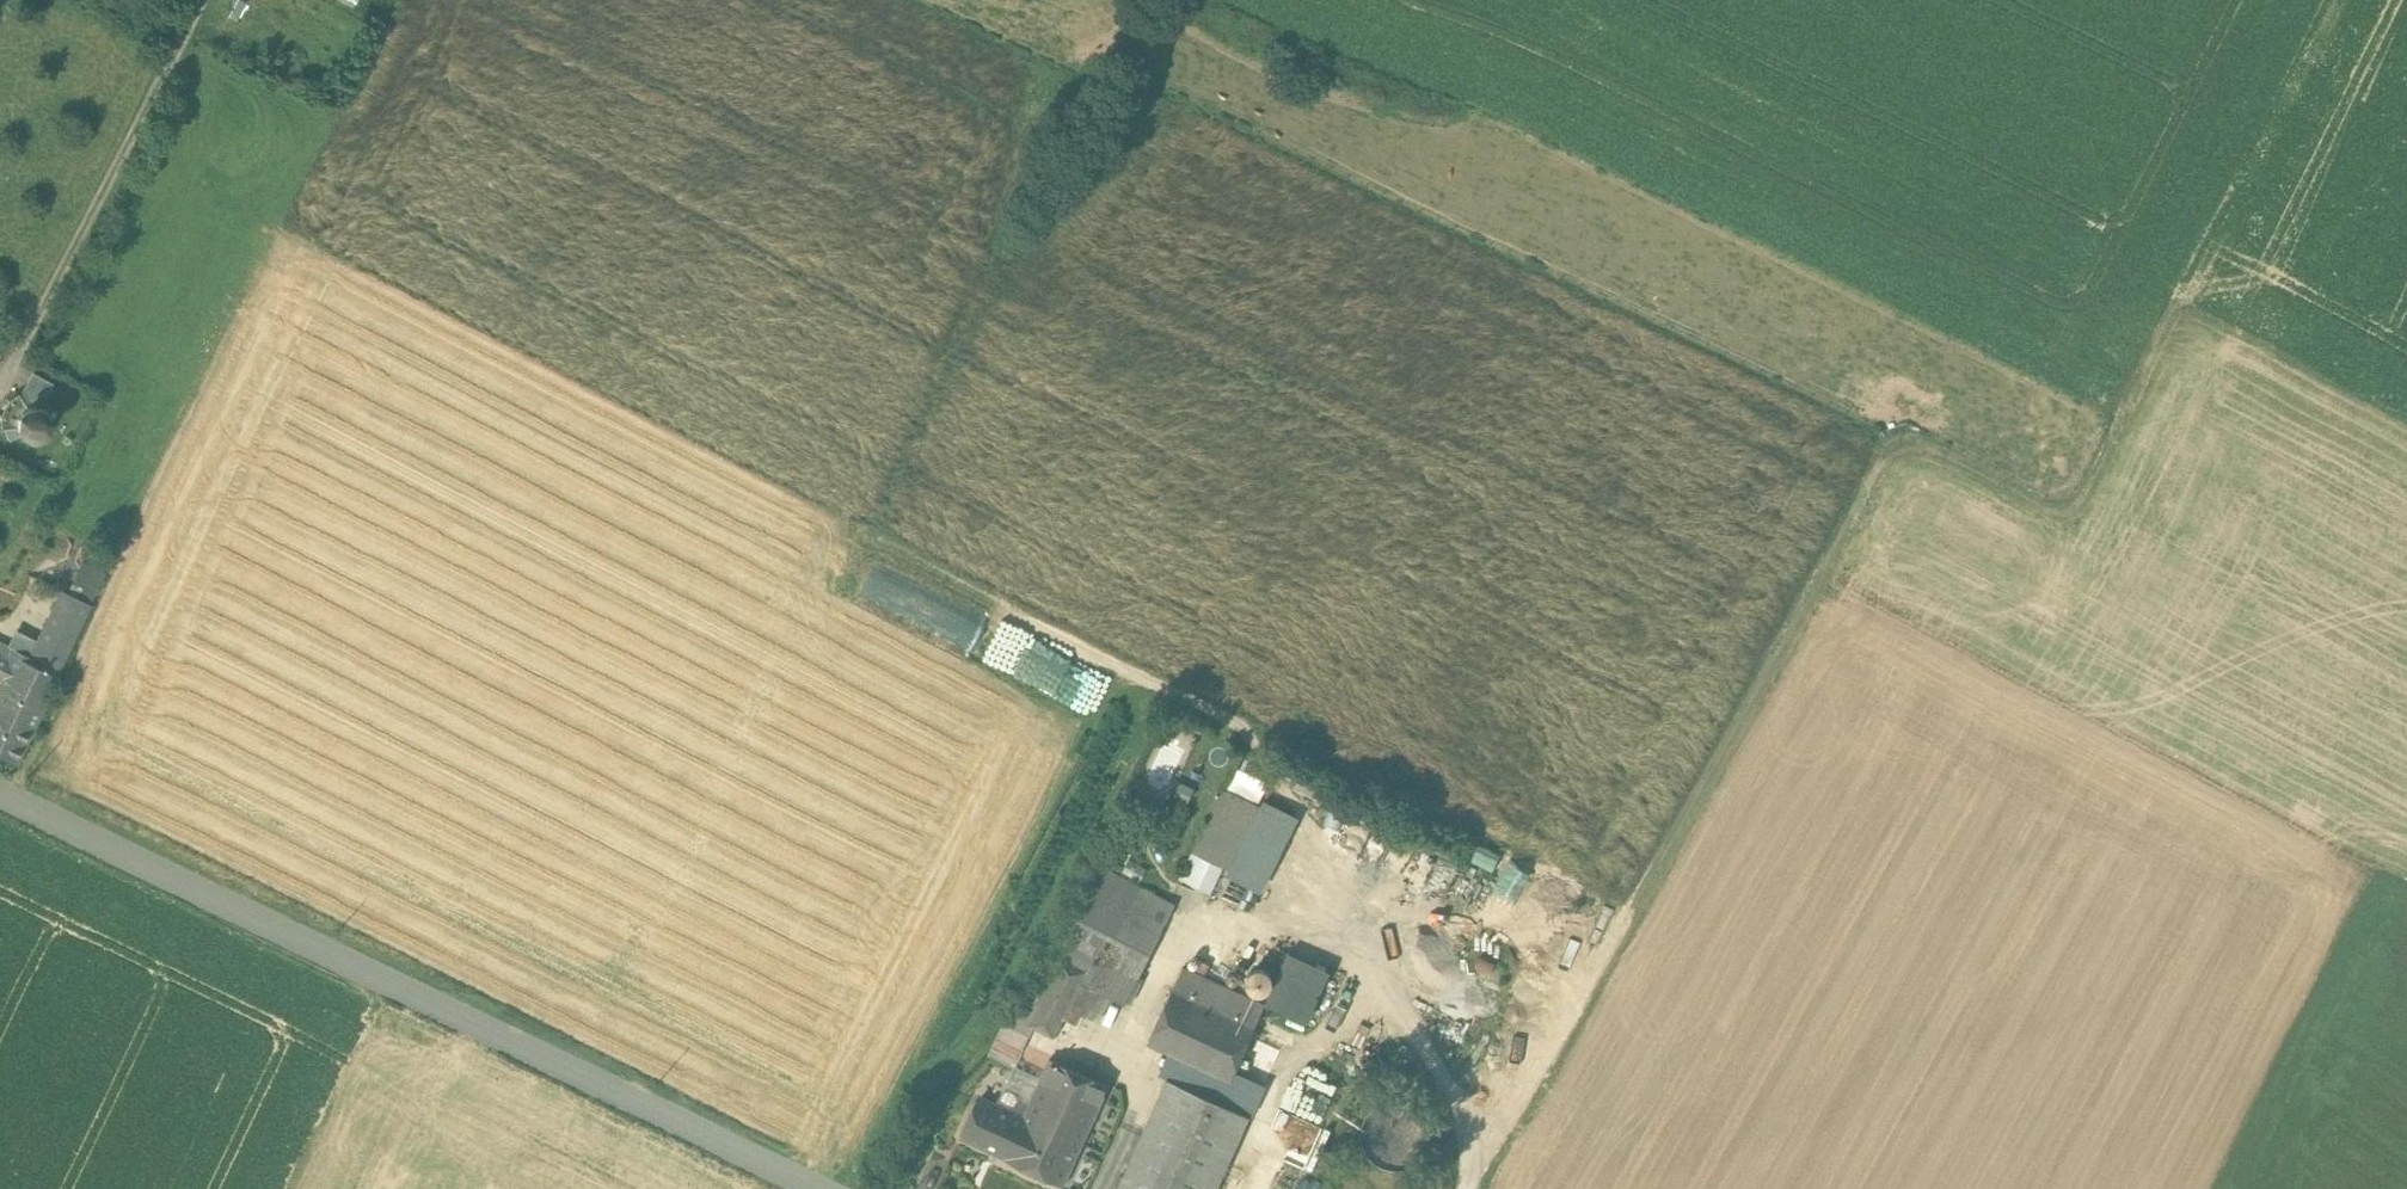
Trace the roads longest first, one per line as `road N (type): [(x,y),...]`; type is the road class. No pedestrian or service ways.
road 1 (tertiary): [(823,1188),(0,791)]
road 2 (unclassified): [(0,385),(180,38)]

